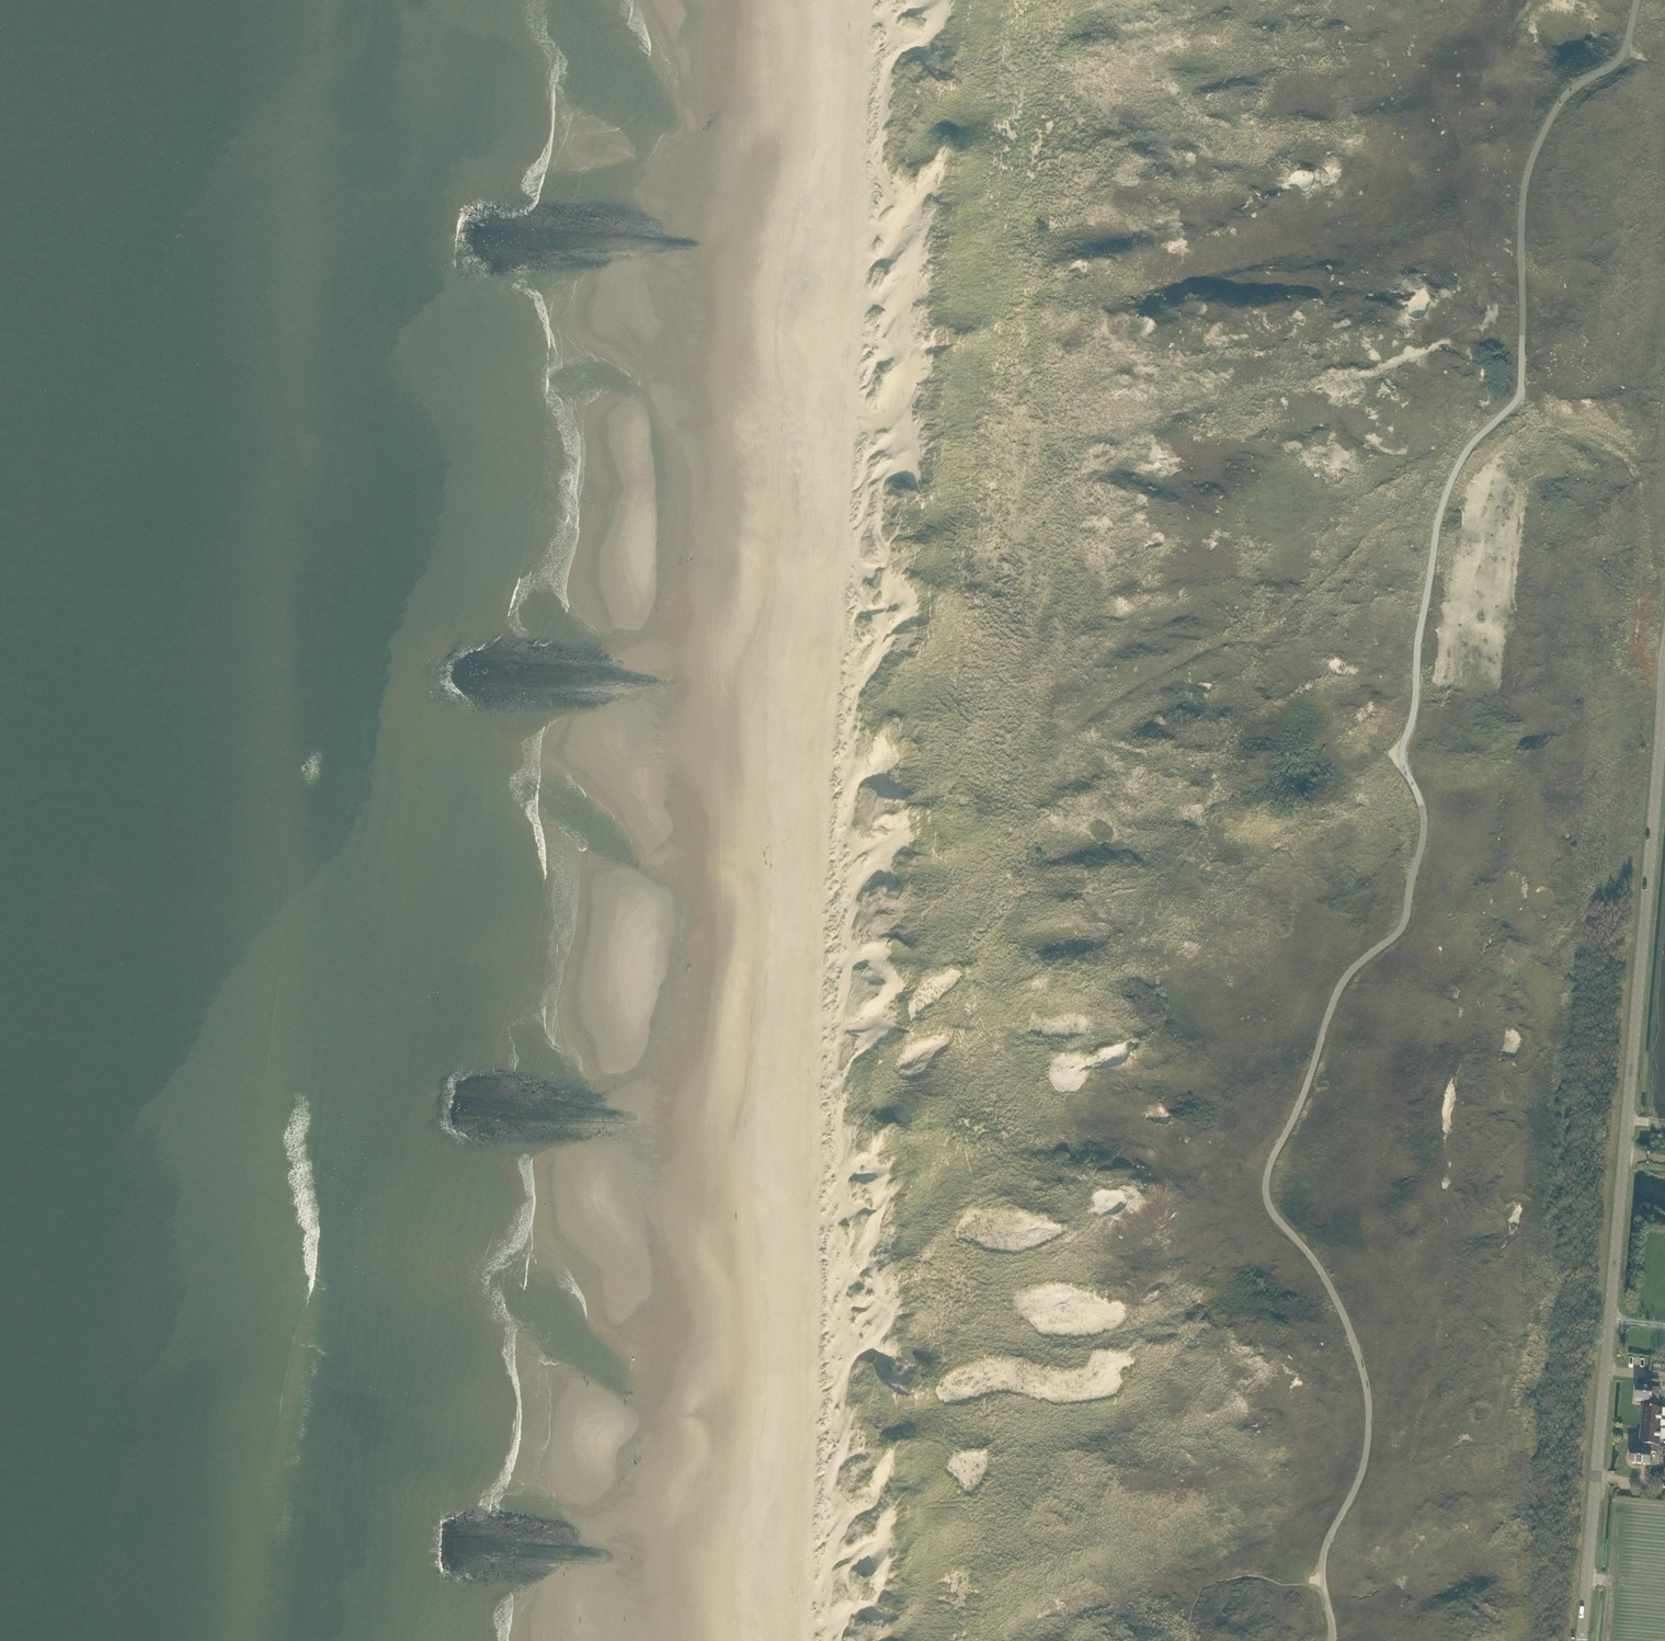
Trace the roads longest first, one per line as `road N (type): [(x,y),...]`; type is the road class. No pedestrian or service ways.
road 1 (tertiary): [(1583,1640),(1664,712)]

